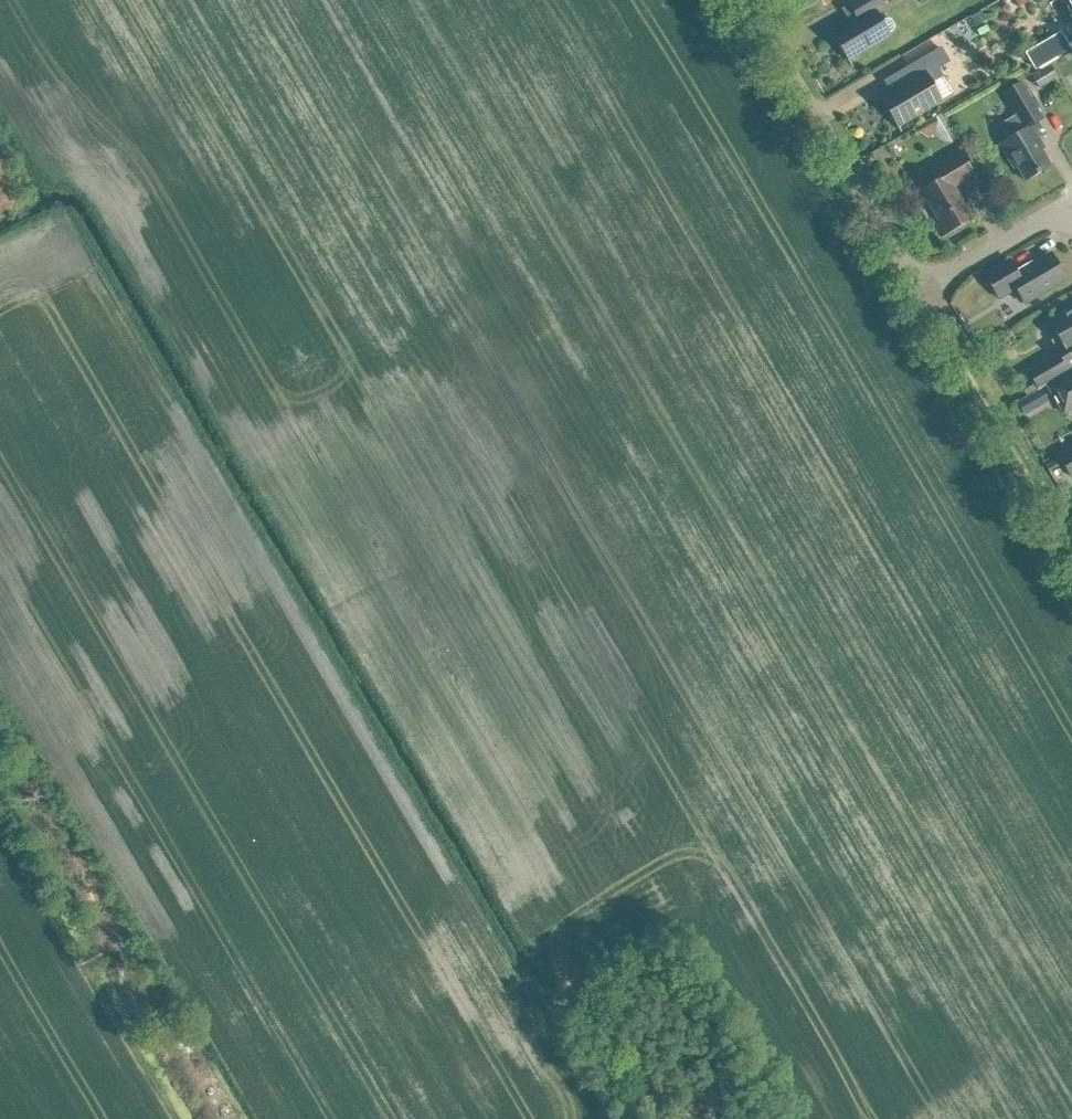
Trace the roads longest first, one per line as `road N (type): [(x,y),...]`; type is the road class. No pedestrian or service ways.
road 1 (unclassified): [(1064,206),(920,292),(739,0)]

